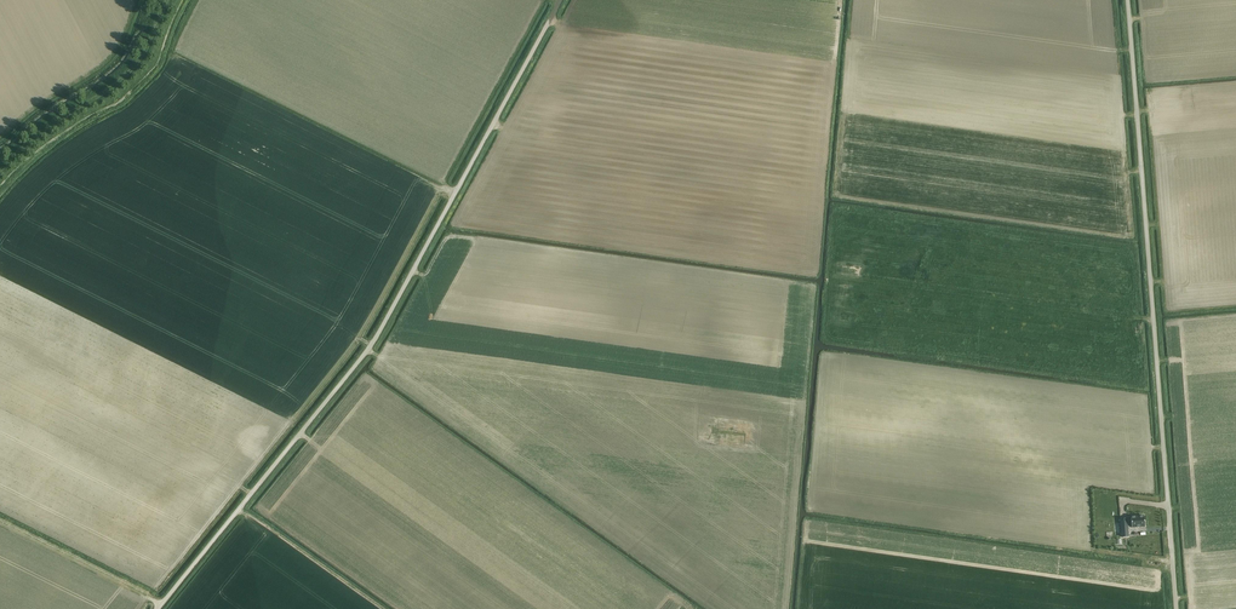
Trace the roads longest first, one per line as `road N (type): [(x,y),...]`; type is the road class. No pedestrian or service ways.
road 1 (unclassified): [(158,608),(373,344),(561,0)]
road 2 (unclassified): [(1176,608),(1128,0)]

